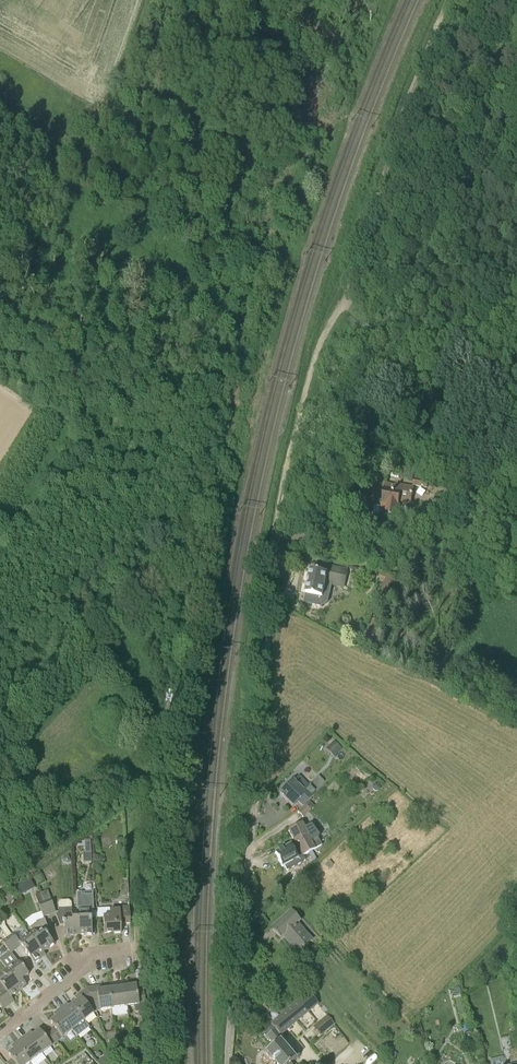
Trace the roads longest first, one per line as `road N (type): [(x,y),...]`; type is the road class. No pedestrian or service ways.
road 1 (unclassified): [(0,1035),(85,968),(93,952),(139,948)]

